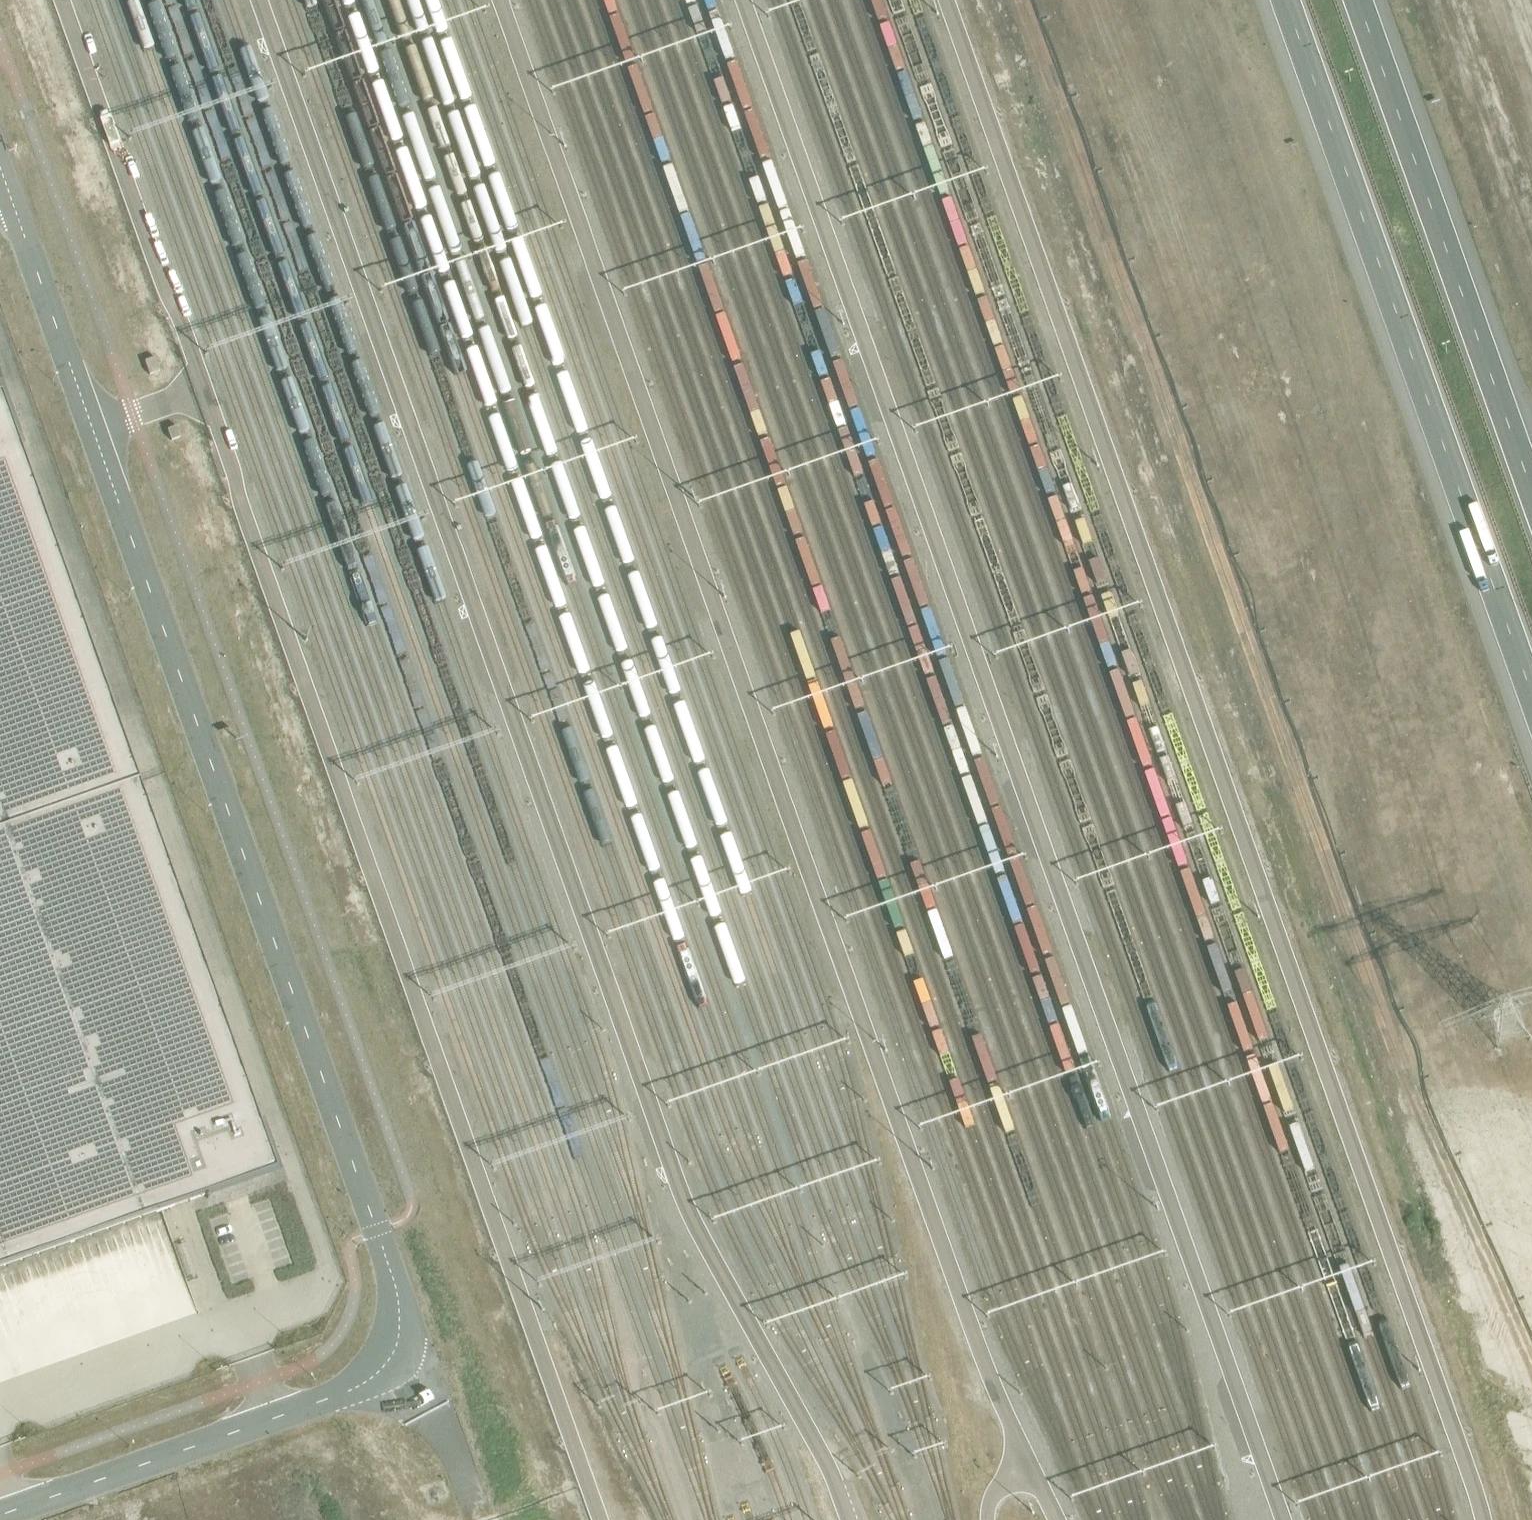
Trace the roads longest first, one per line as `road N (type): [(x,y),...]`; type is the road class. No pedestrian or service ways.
road 1 (unclassified): [(395,1353),(397,1297),(377,1228),(0,168)]
road 2 (trunk): [(1285,0),(1531,706)]
road 3 (trunk): [(1531,493),(1358,0)]
road 4 (unclassified): [(0,1514),(329,1398),(395,1353)]
road 5 (unclassified): [(471,1505),(428,1391),(395,1353)]

